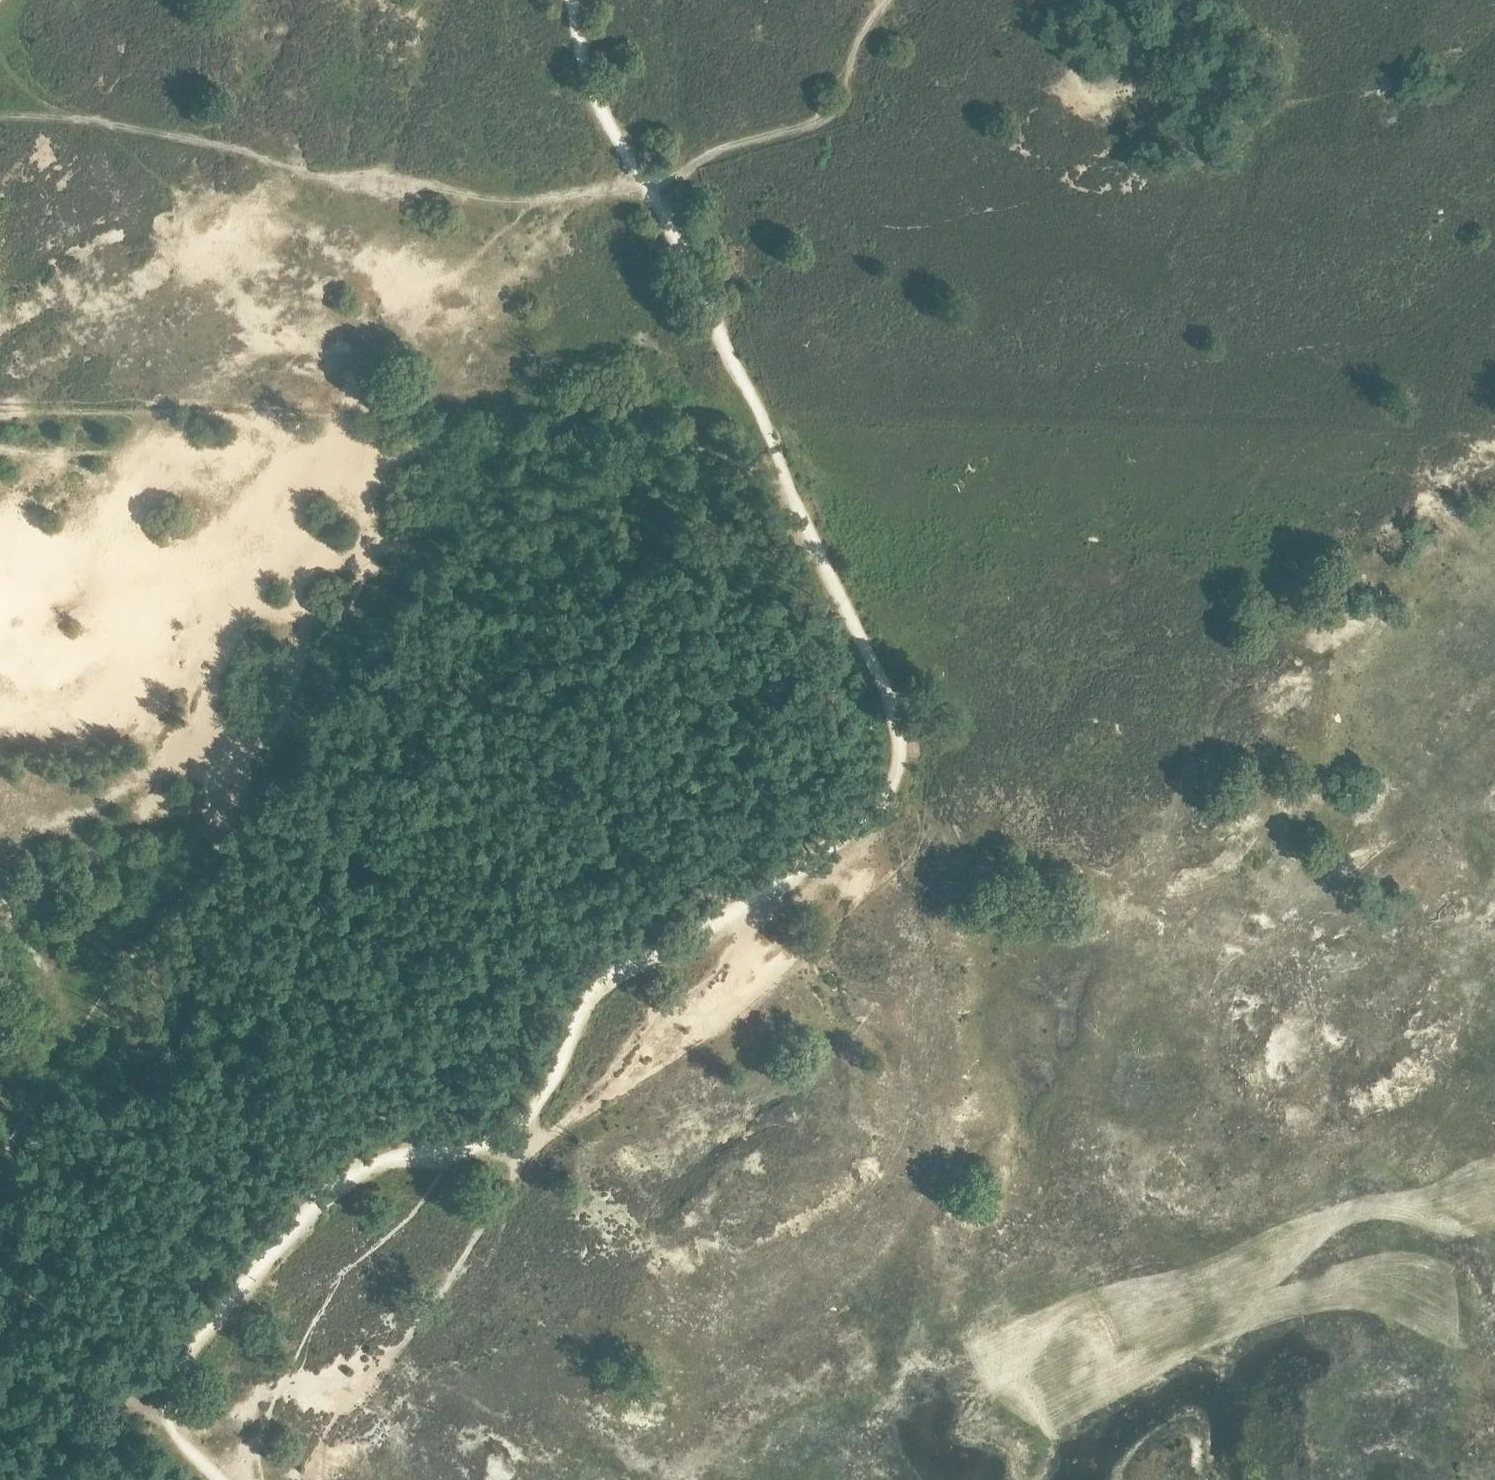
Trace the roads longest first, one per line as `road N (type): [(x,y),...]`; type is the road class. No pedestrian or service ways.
road 1 (track): [(0,406),(457,401),(629,437),(759,438)]

